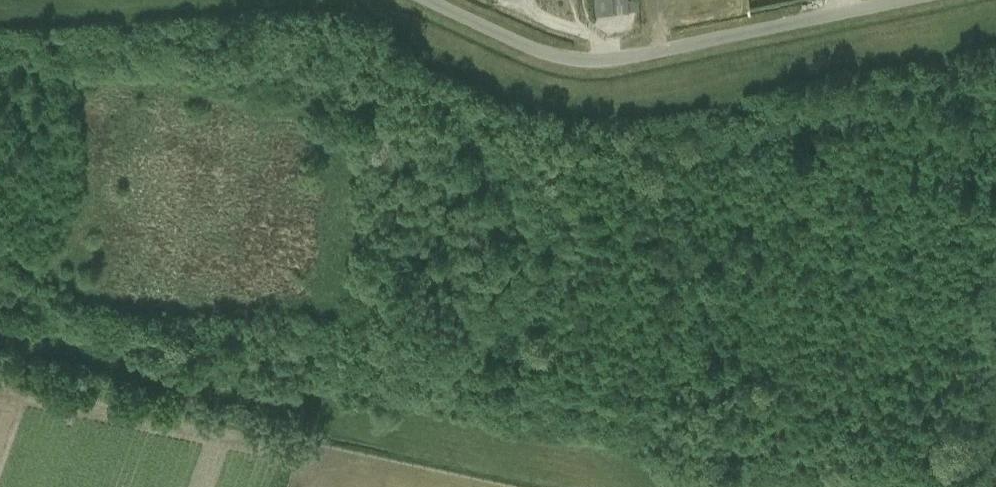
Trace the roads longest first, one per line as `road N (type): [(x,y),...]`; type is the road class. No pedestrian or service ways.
road 1 (unclassified): [(434,0),(550,52),(595,58),(891,0)]

